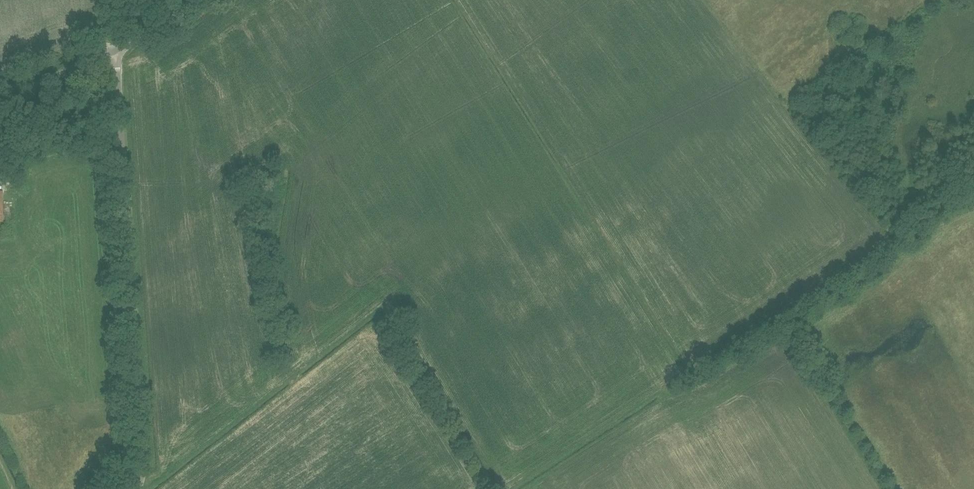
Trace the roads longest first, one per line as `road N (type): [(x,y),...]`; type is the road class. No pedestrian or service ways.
road 1 (unclassified): [(146,488),(141,312),(116,51)]

